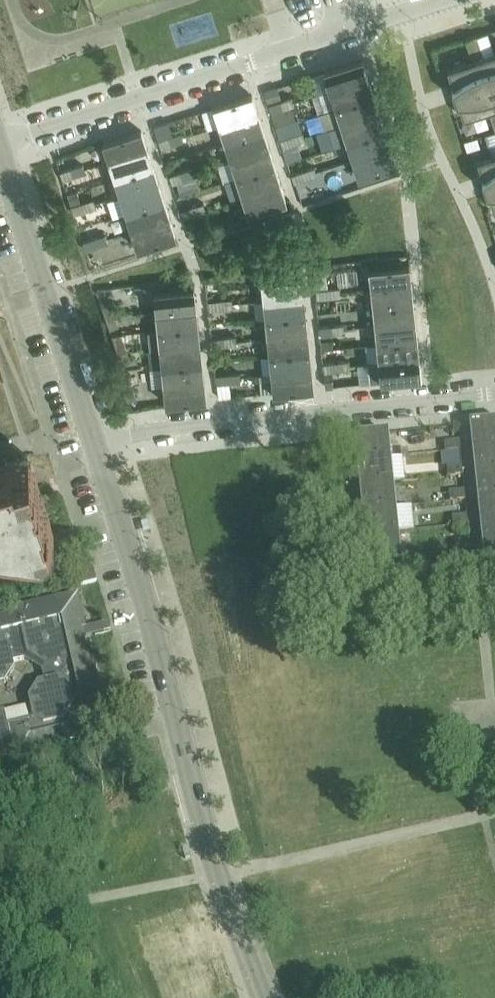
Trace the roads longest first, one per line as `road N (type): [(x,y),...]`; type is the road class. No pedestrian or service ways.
road 1 (residential): [(264,997),(219,876),(97,446)]
road 2 (residential): [(0,144),(438,0)]
road 3 (residential): [(97,446),(171,426),(494,391)]
road 4 (residential): [(97,446),(0,144)]

